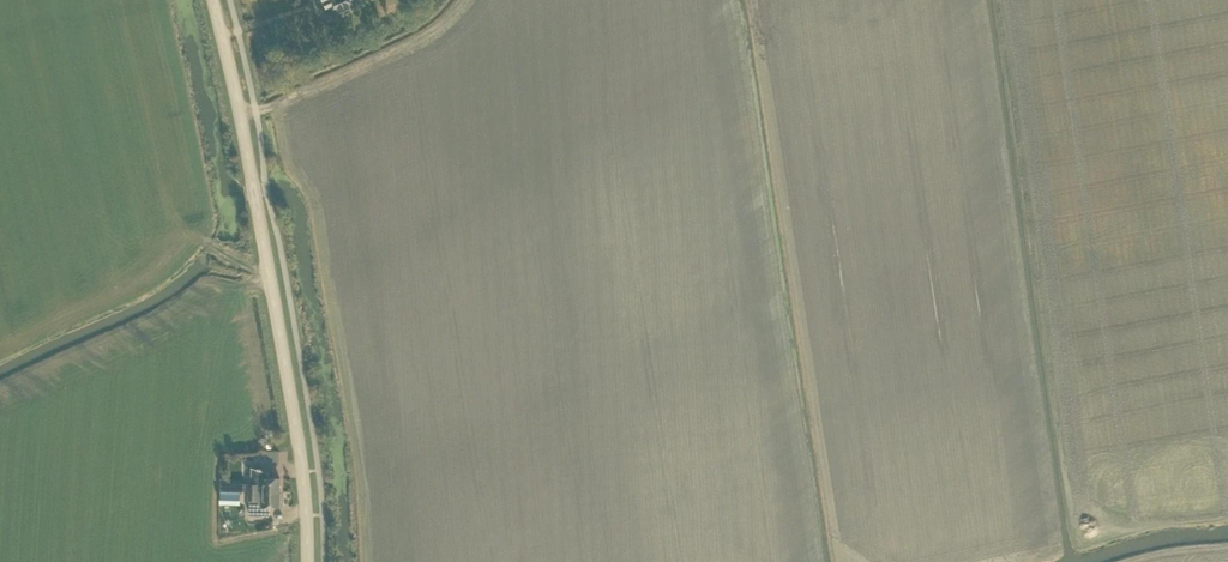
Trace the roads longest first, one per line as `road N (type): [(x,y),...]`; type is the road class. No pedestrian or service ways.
road 1 (secondary): [(308,561),(298,434),(214,0)]

